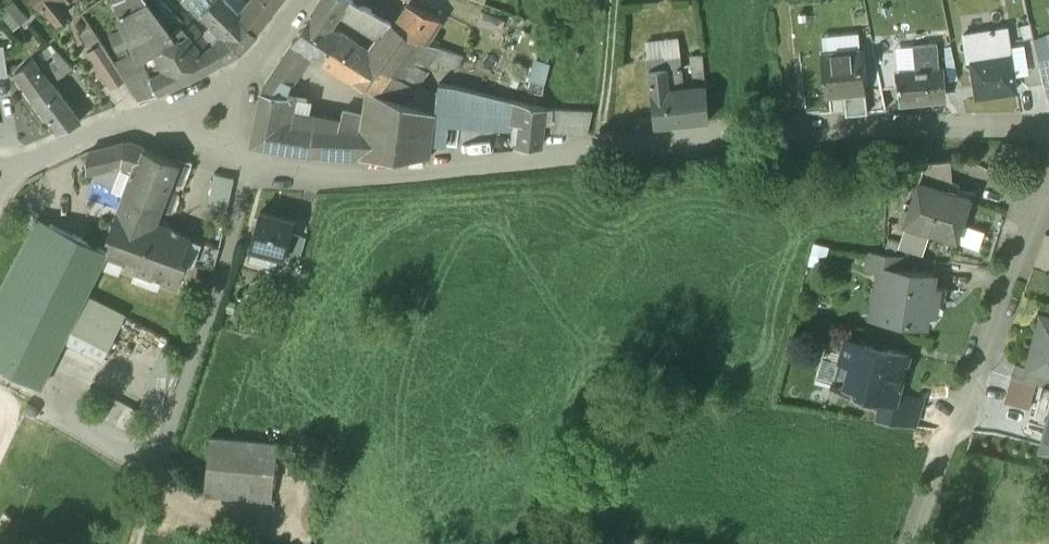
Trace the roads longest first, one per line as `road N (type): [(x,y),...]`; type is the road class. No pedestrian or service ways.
road 1 (residential): [(1048,129),(878,124),(348,178),(251,167),(170,141),(152,120)]
road 2 (track): [(138,543),(251,167)]
road 3 (residential): [(1048,188),(1004,273),(943,438)]
road 4 (residential): [(303,0),(230,82),(152,120)]
road 5 (residential): [(152,120),(0,180)]
road 6 (track): [(616,0),(607,150)]

